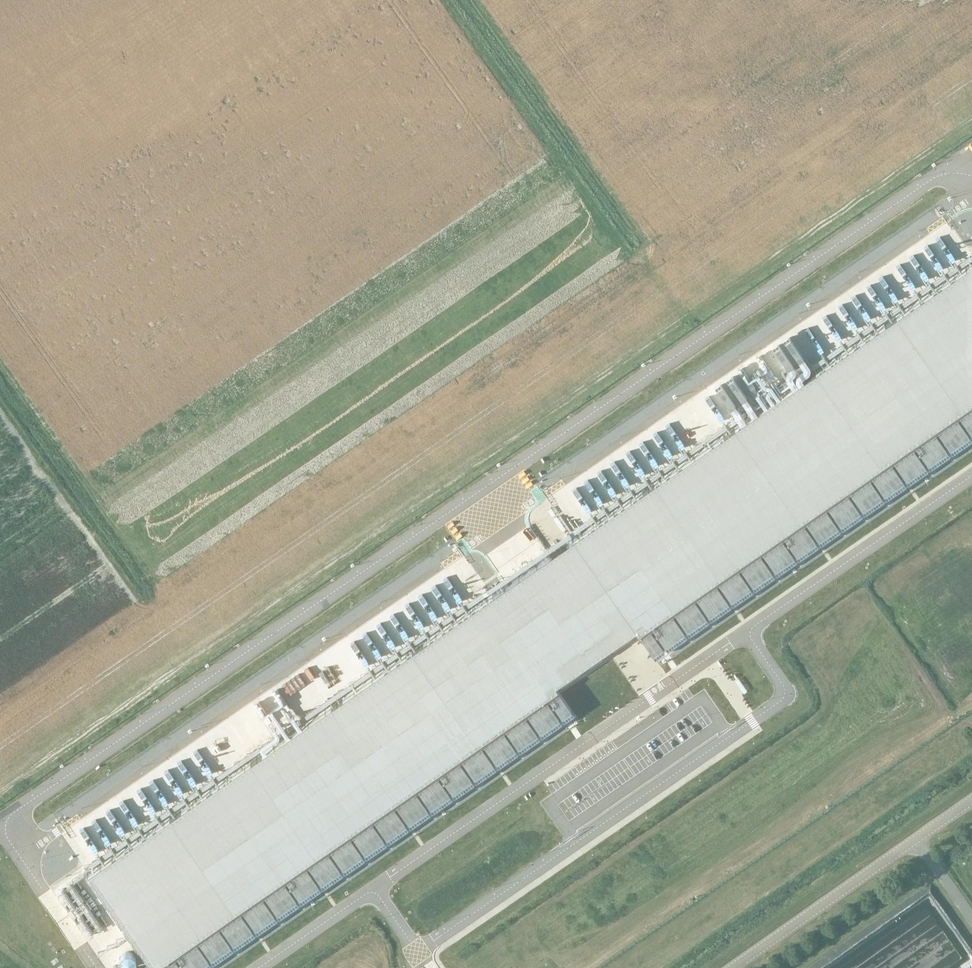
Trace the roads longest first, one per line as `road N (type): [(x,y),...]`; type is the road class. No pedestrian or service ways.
road 1 (unclassified): [(735,967),(971,802)]

